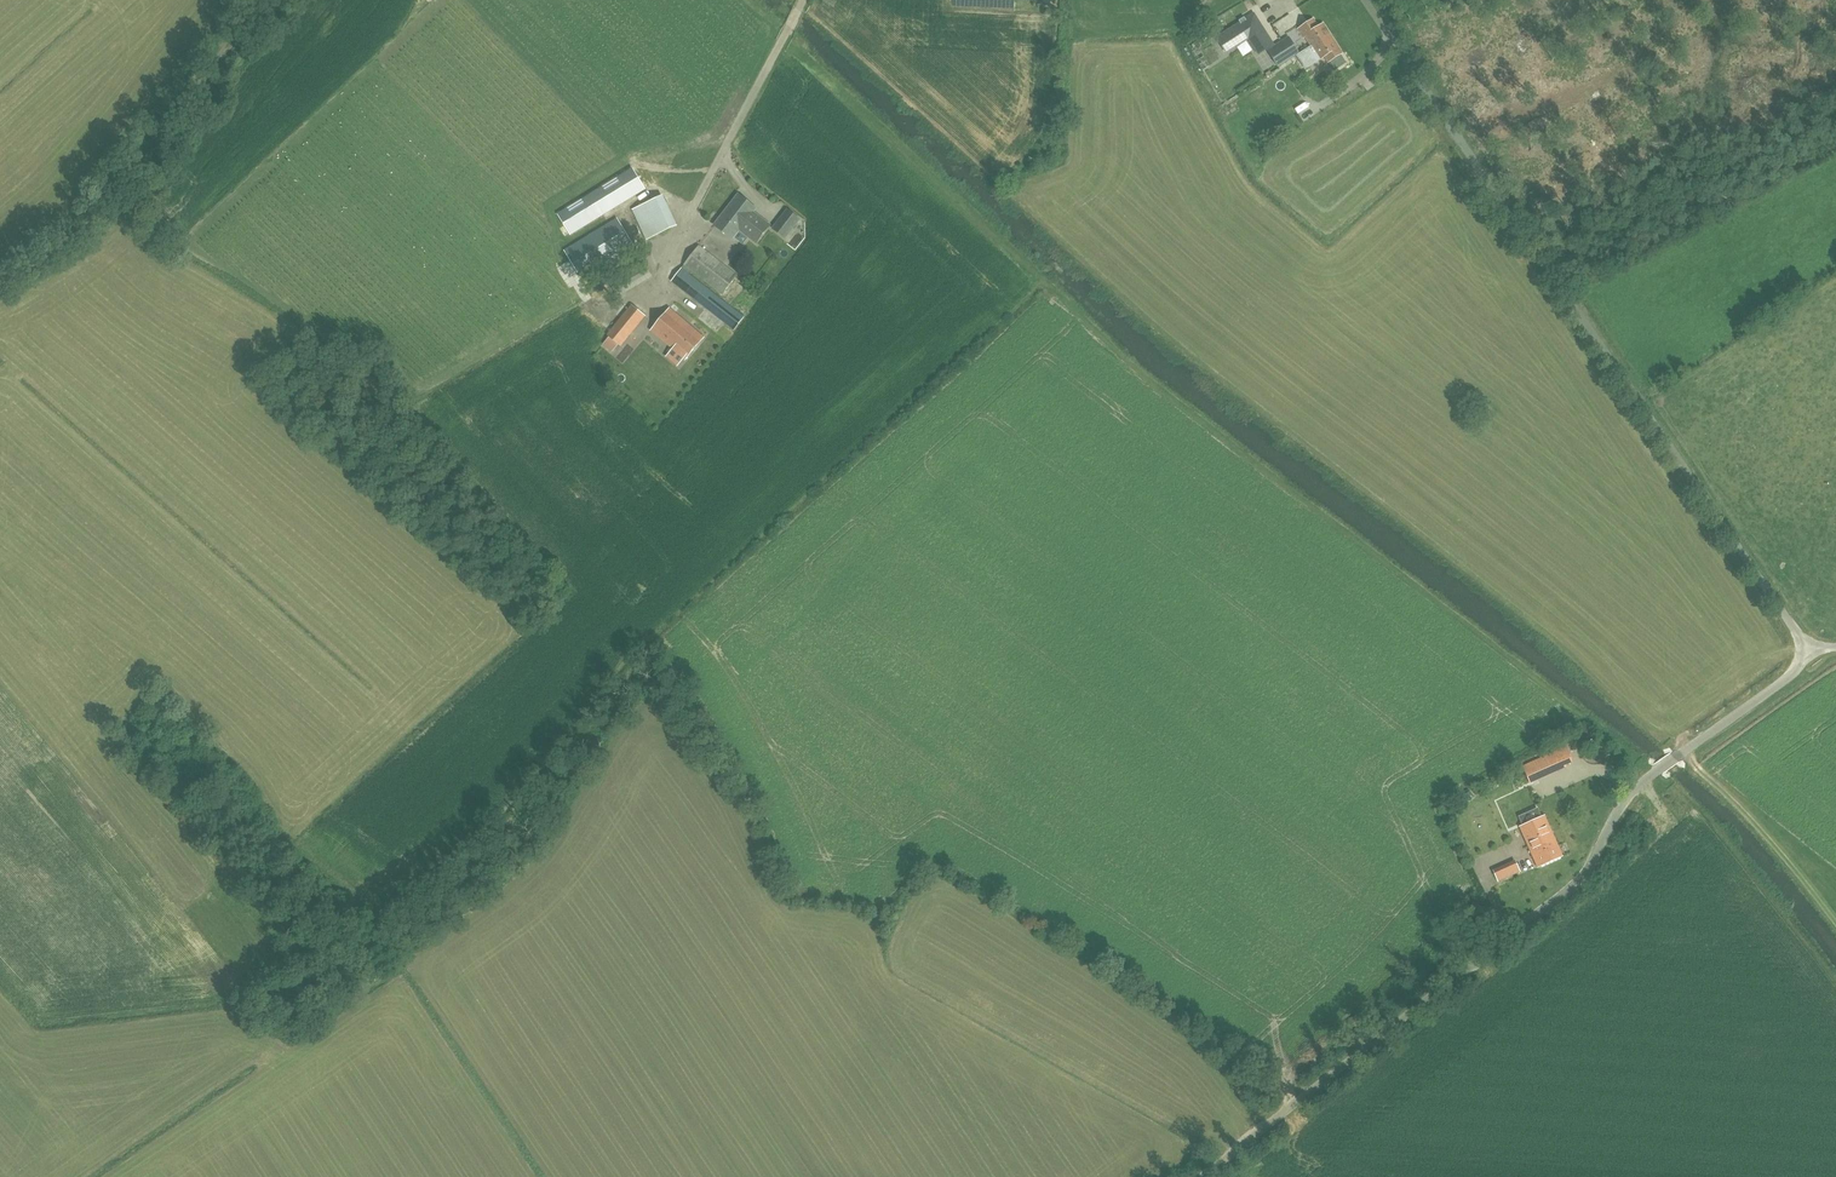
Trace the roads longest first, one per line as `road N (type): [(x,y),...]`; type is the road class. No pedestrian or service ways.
road 1 (unclassified): [(1202,1176),(1571,888),(1632,791),(1798,670),(1804,648)]
road 2 (unclassified): [(1804,648),(1369,0)]
road 3 (track): [(264,0),(95,214),(0,286)]

